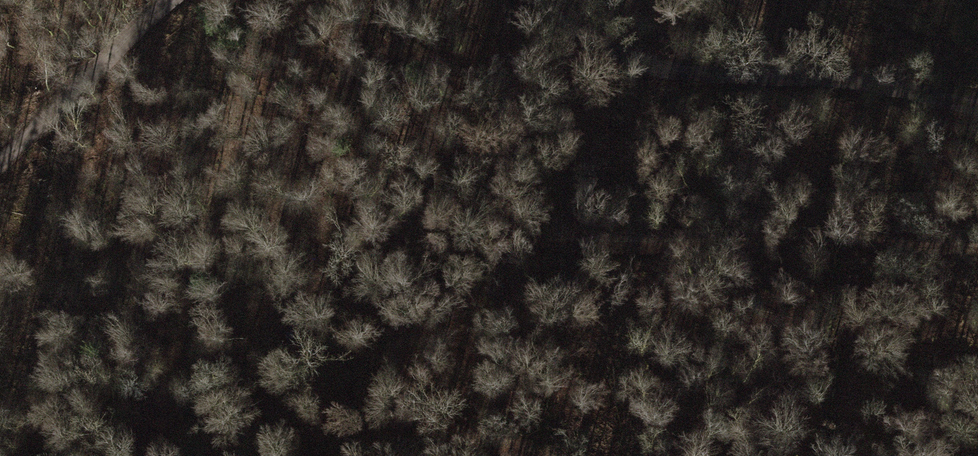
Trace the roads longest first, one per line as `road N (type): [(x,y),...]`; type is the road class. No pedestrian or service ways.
road 1 (track): [(977,249),(597,244),(400,266),(294,289),(257,317),(241,355),(261,396),(316,420),(444,429),(532,455)]
road 2 (track): [(977,105),(814,67),(666,67),(607,49),(537,0)]
road 3 (track): [(171,0),(0,156)]

